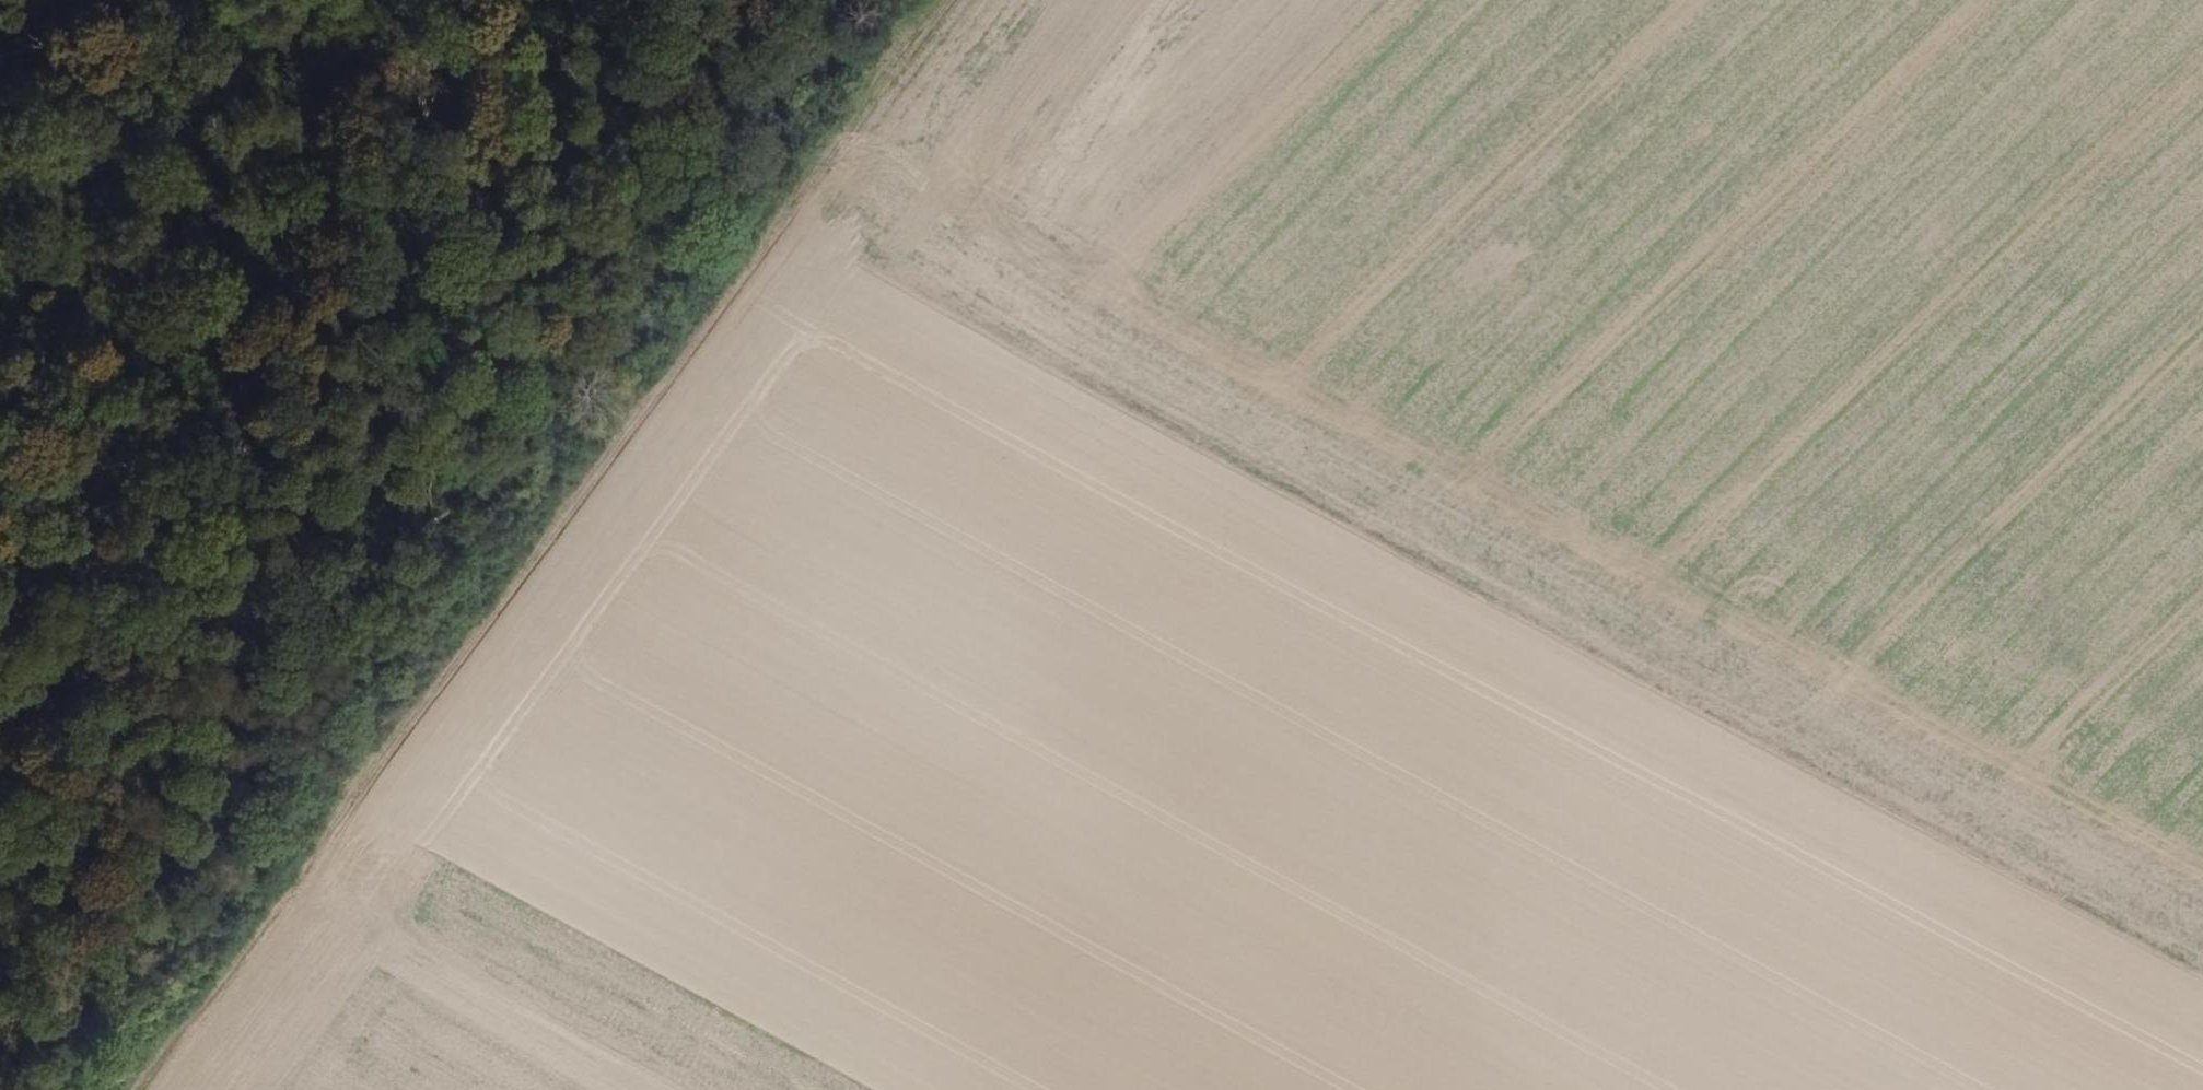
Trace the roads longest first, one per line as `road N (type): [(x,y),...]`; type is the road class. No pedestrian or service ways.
road 1 (track): [(945,0),(239,957),(131,1089)]

